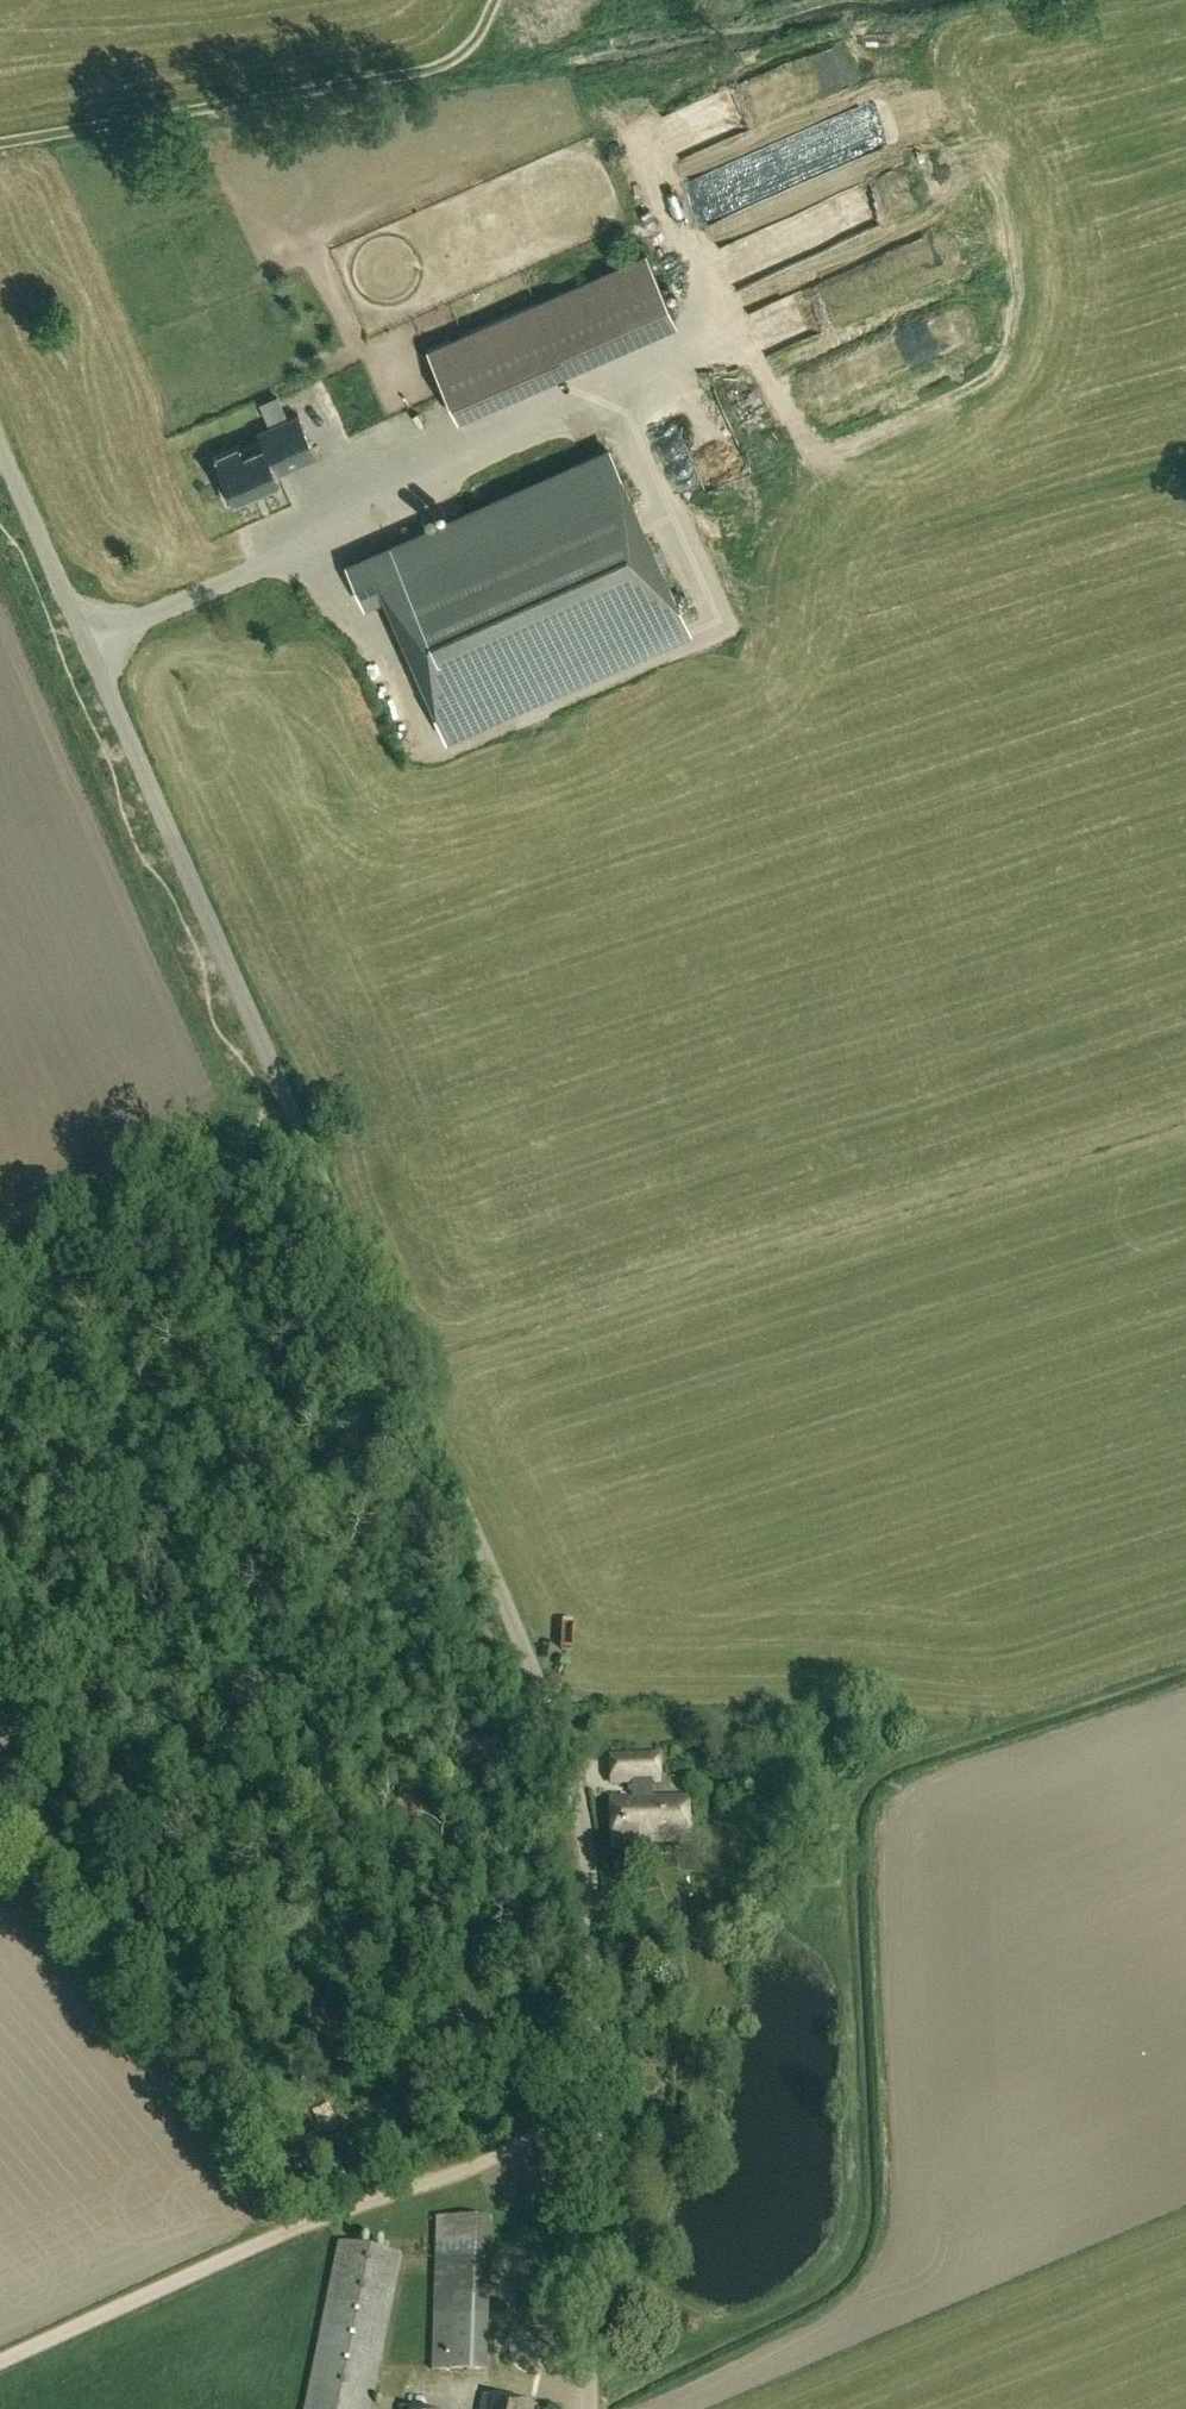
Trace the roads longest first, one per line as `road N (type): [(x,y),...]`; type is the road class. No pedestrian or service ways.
road 1 (unclassified): [(603,2408),(588,1855),(565,1772),(455,1486),(0,442)]

